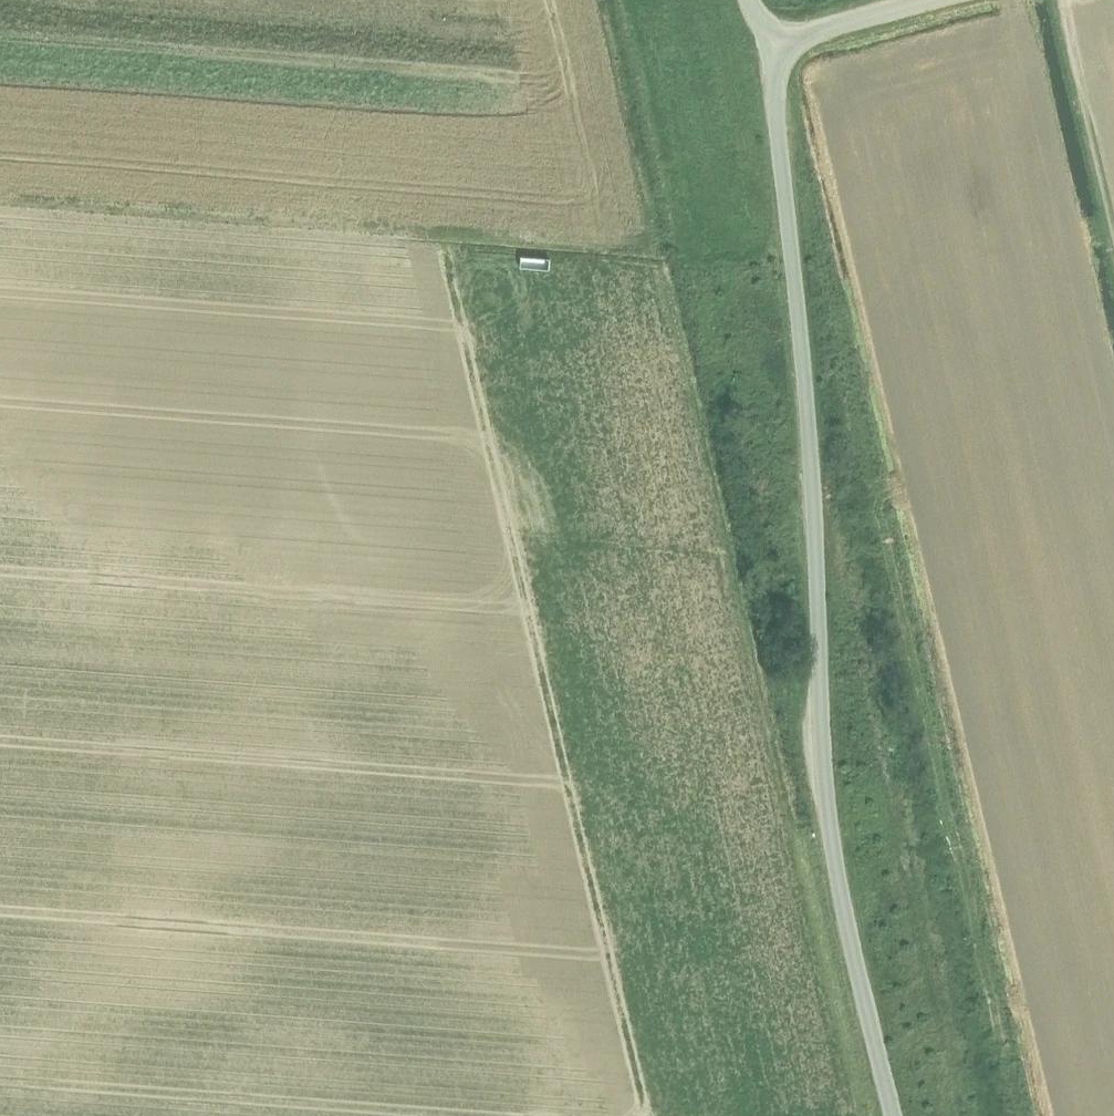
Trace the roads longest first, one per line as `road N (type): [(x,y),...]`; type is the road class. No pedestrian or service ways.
road 1 (tertiary): [(894,1115),(826,796),(810,452),(772,37)]
road 2 (tertiary): [(772,37),(912,0)]

